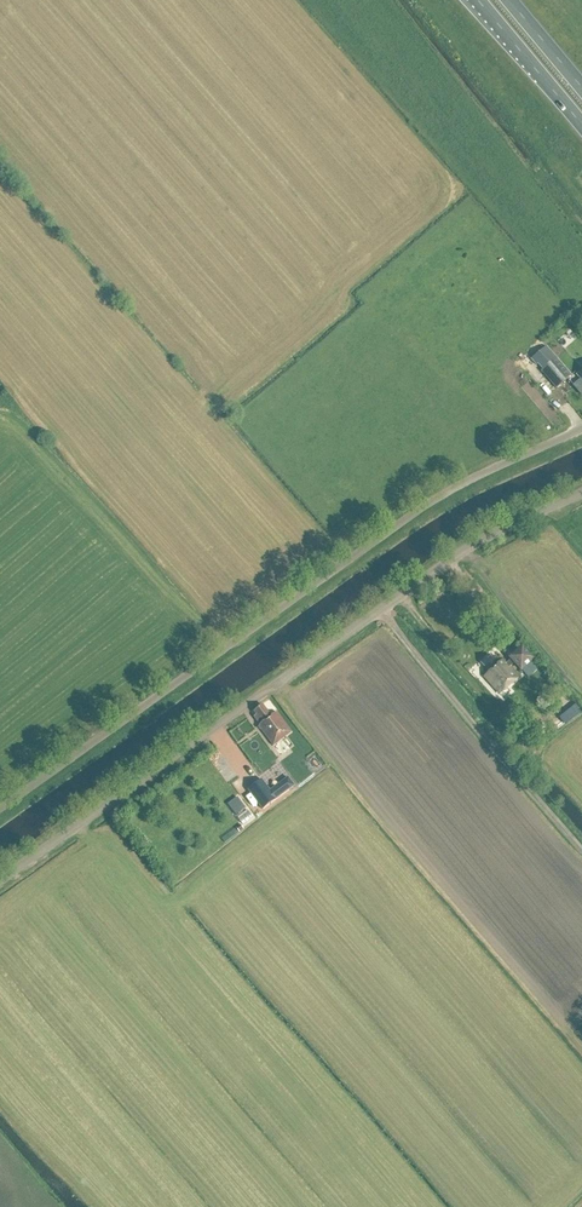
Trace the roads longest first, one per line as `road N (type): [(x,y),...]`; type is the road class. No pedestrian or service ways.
road 1 (unclassified): [(0,881),(419,581),(581,496)]
road 2 (unclassified): [(0,813),(404,519),(581,431)]
road 3 (trunk): [(476,0),(581,127)]

